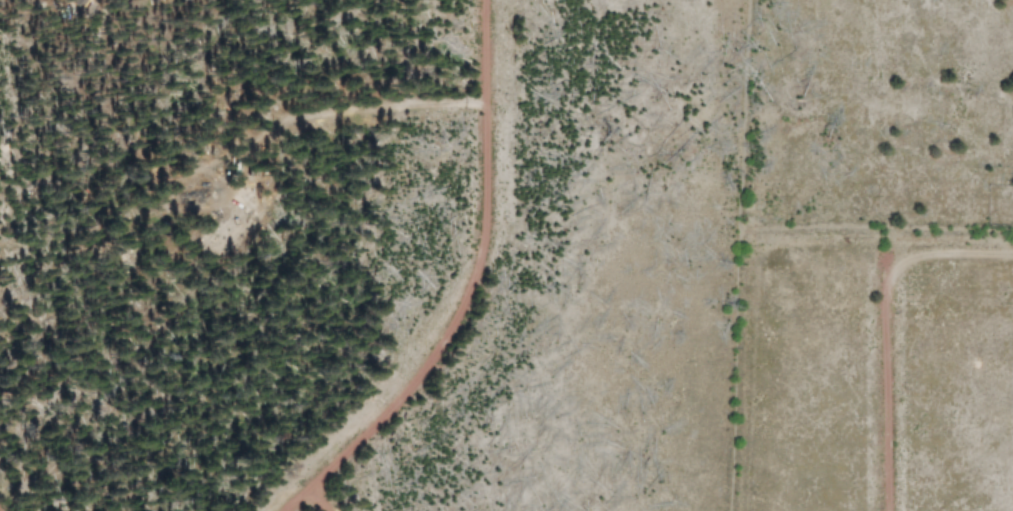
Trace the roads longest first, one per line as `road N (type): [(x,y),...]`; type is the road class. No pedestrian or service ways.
road 1 (residential): [(288,510),(453,342),(476,284),(486,0)]
road 2 (residential): [(884,242),(885,510)]

